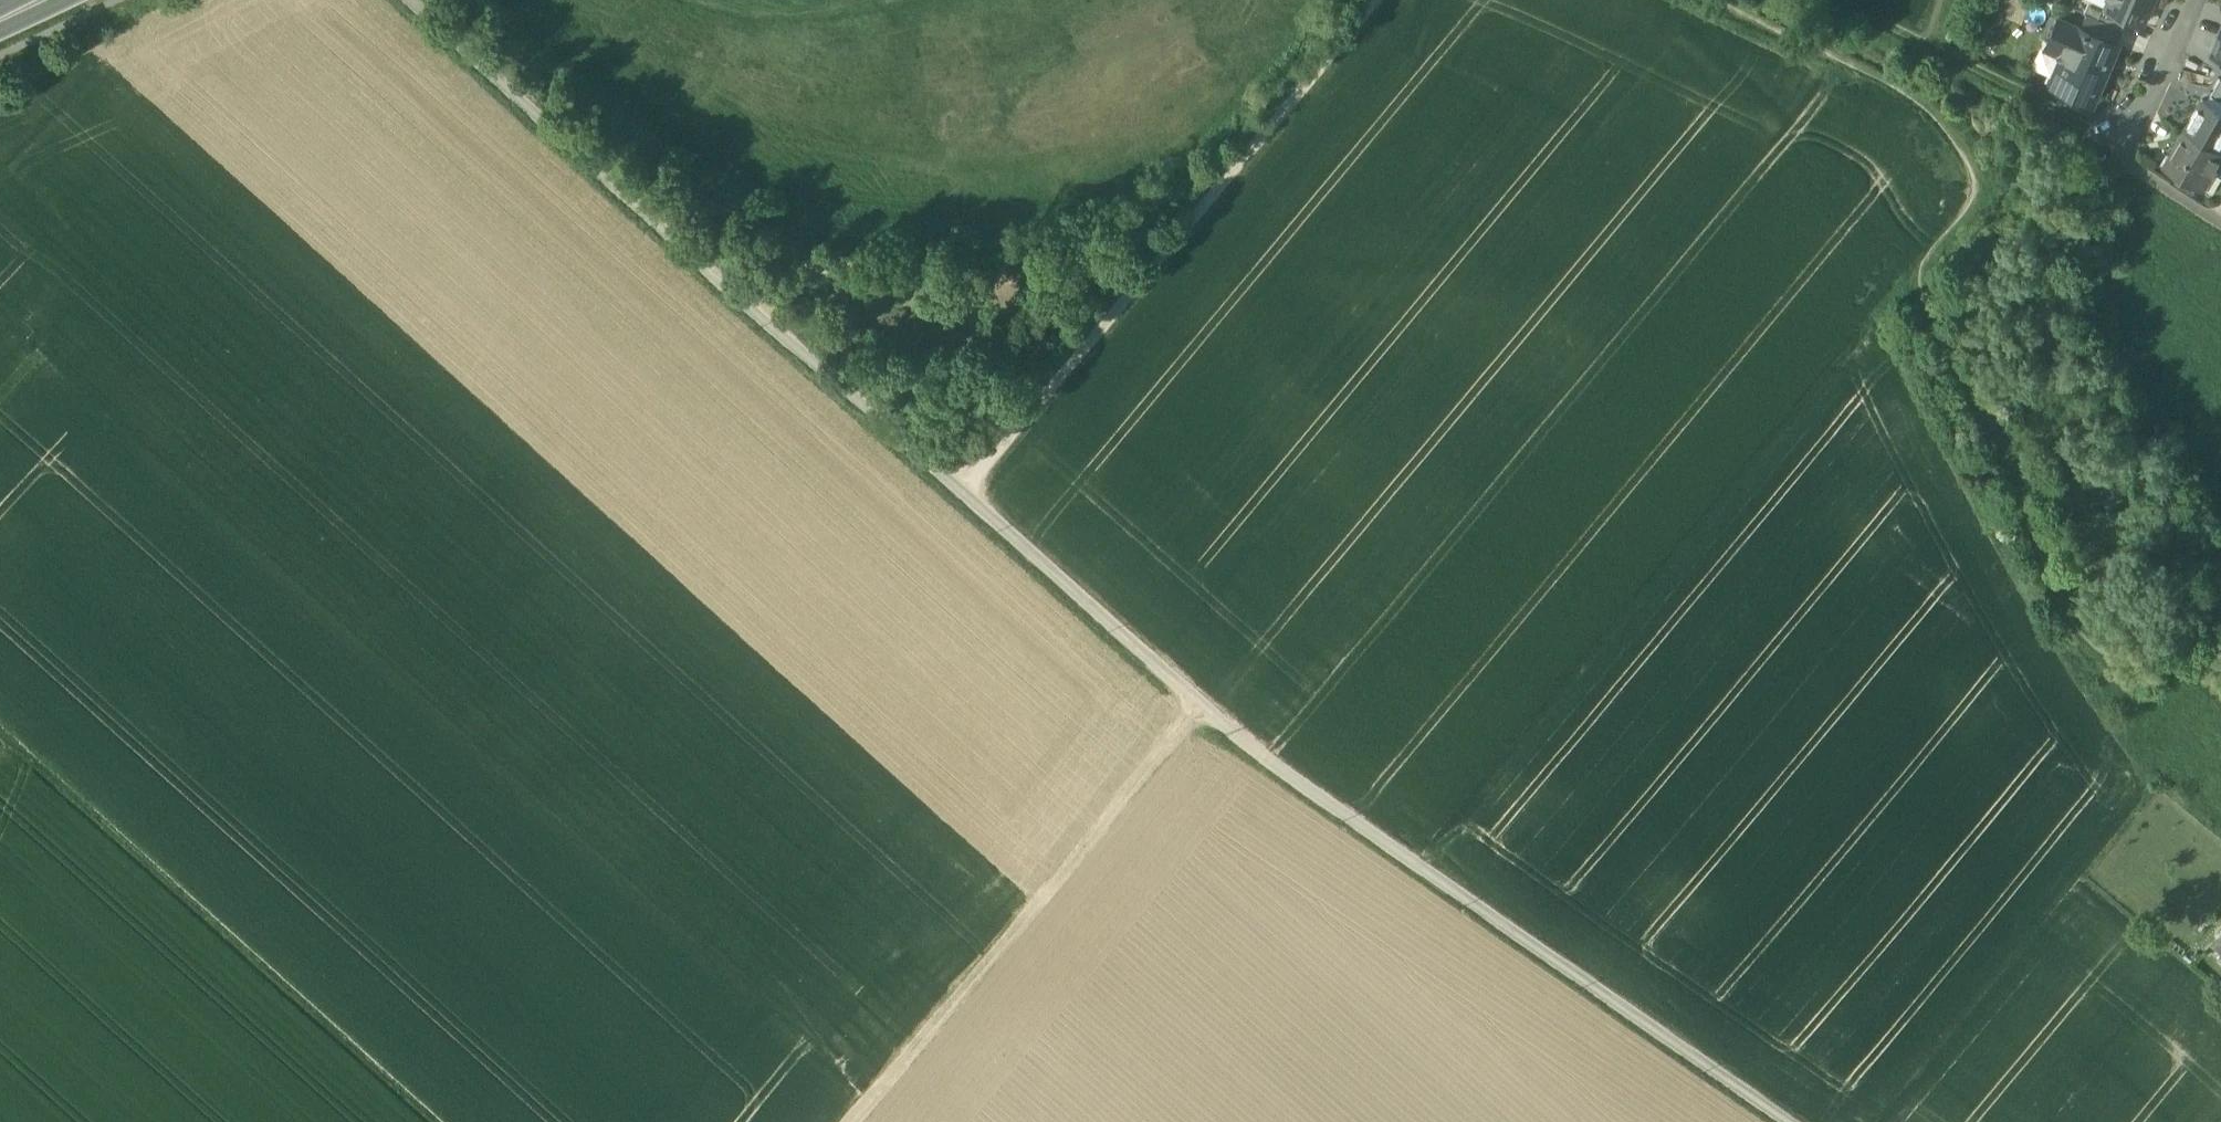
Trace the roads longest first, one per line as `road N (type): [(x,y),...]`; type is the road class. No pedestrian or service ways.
road 1 (track): [(416,0),(963,491)]
road 2 (track): [(1197,704),(1786,1121)]
road 3 (track): [(1376,0),(963,491)]
road 4 (track): [(0,730),(436,1121)]
road 5 (track): [(851,1121),(1197,704)]
road 6 (track): [(963,491),(1197,704)]
road 7 (residential): [(2130,152),(1942,56),(1966,0)]
road 8 (residential): [(2196,0),(2130,152)]
road 9 (track): [(1942,56),(1833,0)]

